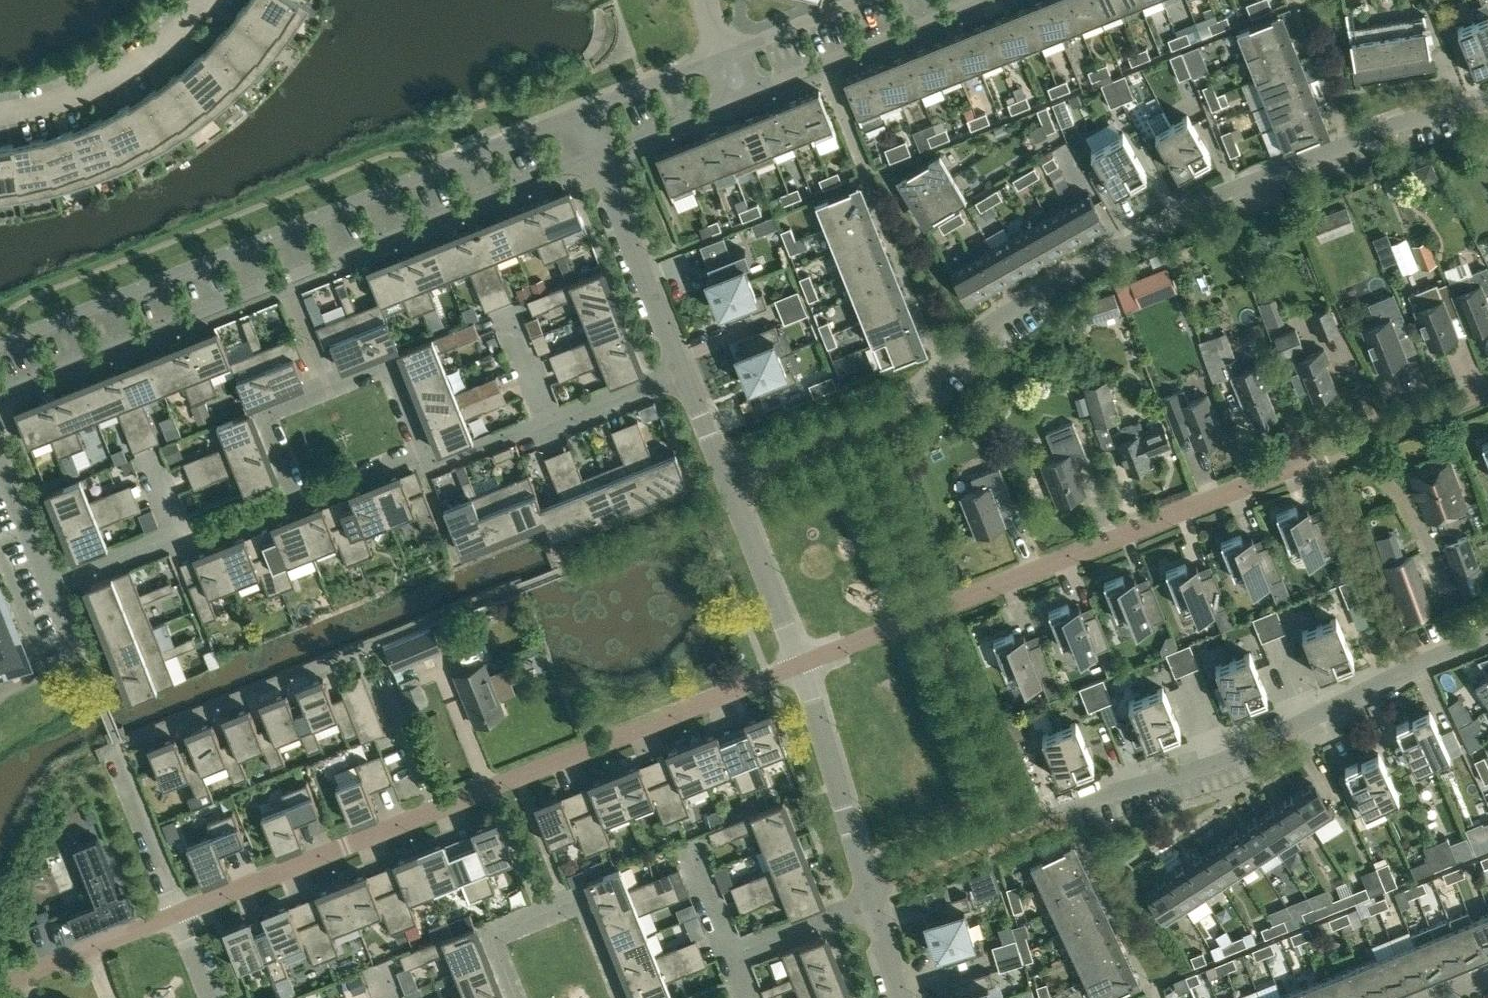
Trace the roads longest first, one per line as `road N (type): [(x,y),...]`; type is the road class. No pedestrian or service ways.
road 1 (residential): [(726,481),(897,410),(1000,318),(1210,199),(1386,129),(1487,104)]
road 2 (residential): [(801,664),(1487,389)]
road 3 (residential): [(177,914),(801,664)]
road 4 (residential): [(866,885),(1049,811),(1216,762),(1487,634)]
road 5 (residential): [(0,391),(594,154)]
road 6 (residential): [(578,113),(0,346)]
road 7 (residential): [(424,452),(389,364),(265,414),(301,501)]
road 8 (residential): [(623,997),(583,898),(490,936),(515,997)]
road 9 (residential): [(741,96),(980,0)]
road 10 (residential): [(0,111),(102,81),(162,43),(205,0)]
road 11 (residential): [(683,372),(594,154)]
road 12 (residential): [(866,885),(801,664)]
road 13 (residential): [(801,664),(726,481)]
road 14 (residential): [(0,985),(177,914)]
road 15 (residential): [(177,914),(116,755)]
road 16 (residential): [(594,154),(741,96)]
road 17 (residential): [(725,55),(578,113)]
road 18 (residential): [(871,900),(731,956)]
road 19 (residential): [(863,0),(725,55)]
road 20 (residential): [(683,372),(550,425)]
road 21 (residential): [(301,501),(185,549),(179,536)]
road 22 (residential): [(0,457),(54,584)]
road 23 (residential): [(179,536),(54,584)]
road 24 (residential): [(550,425),(445,459),(424,452)]
road 25 (residential): [(424,452),(301,501)]
road 26 (residential): [(731,956),(686,842)]
road 27 (residential): [(550,425),(504,313)]

